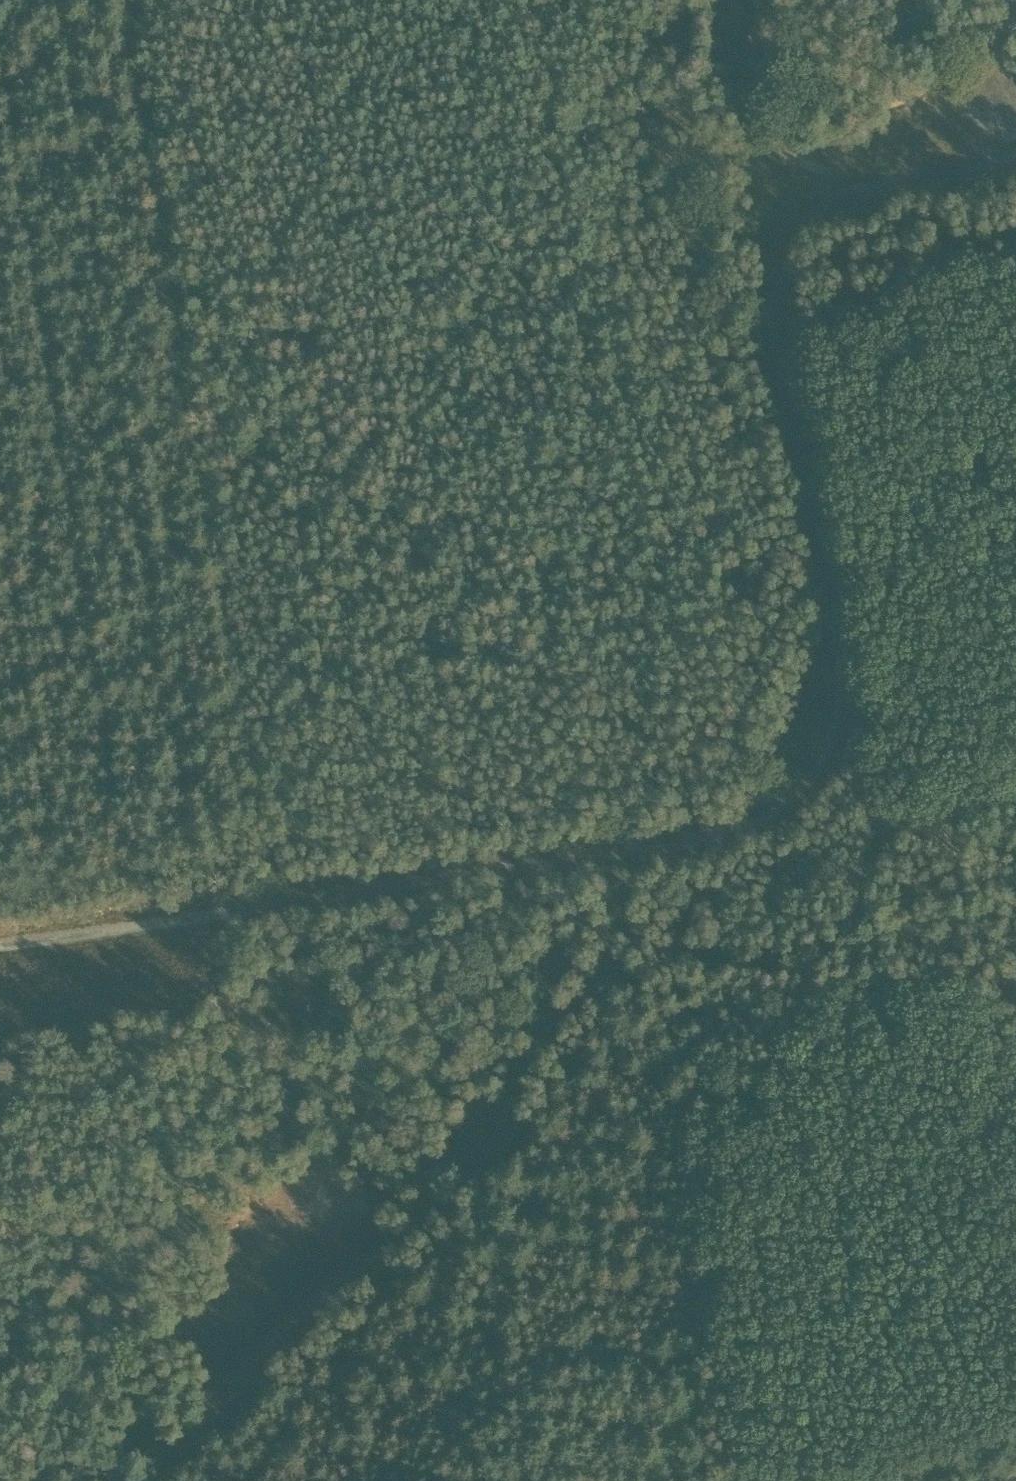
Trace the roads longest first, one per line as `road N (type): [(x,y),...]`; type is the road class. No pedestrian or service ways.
road 1 (track): [(1015,154),(842,196),(810,217),(783,260),(779,286),(843,674),(834,745),(814,782),(766,821),(624,854)]
road 2 (track): [(124,1480),(410,1232),(517,1108),(612,917),(624,854)]
road 3 (track): [(624,854),(0,949)]
road 4 (track): [(743,0),(765,140),(810,168),(878,184)]

